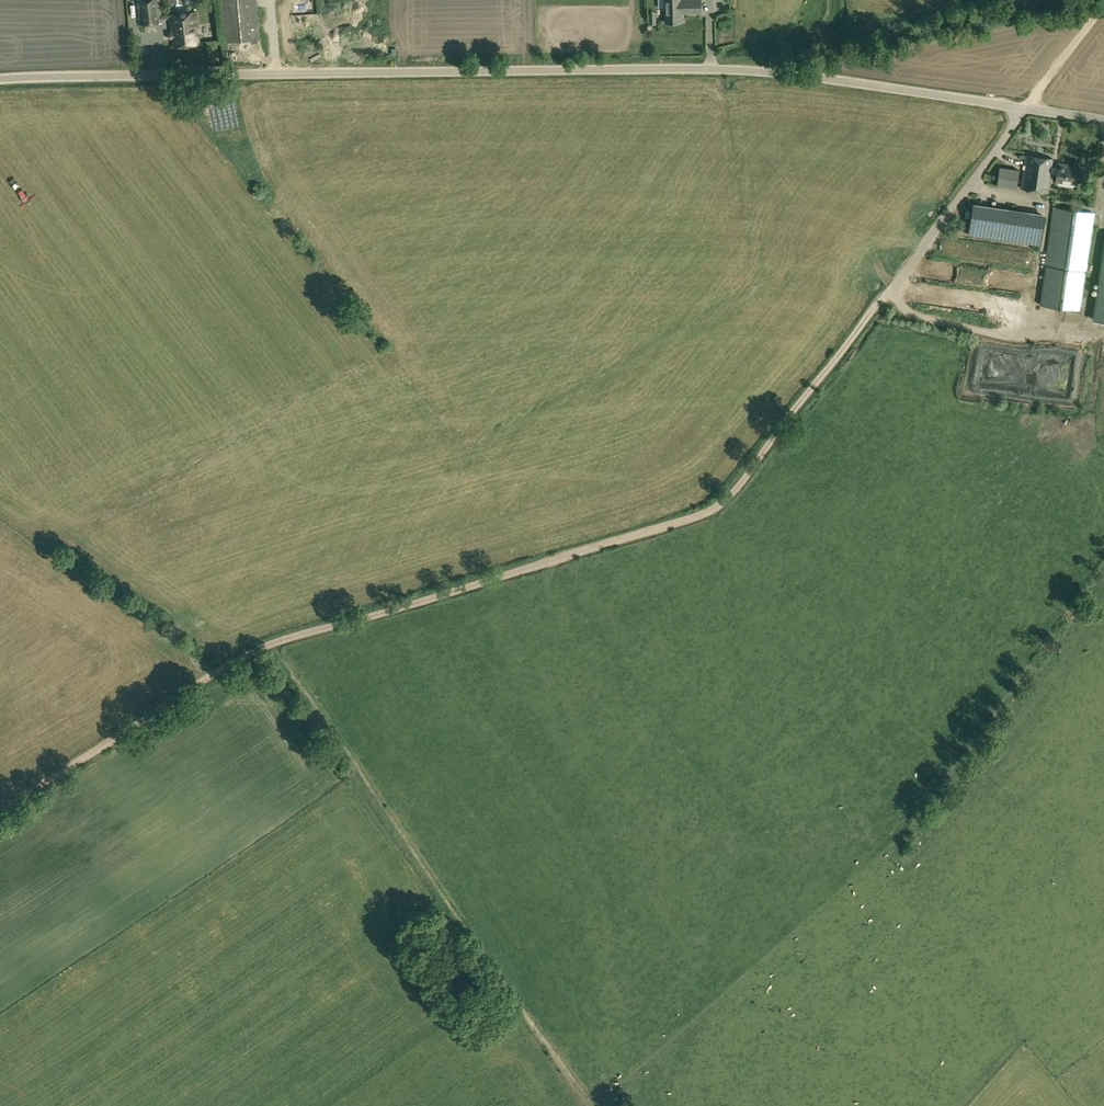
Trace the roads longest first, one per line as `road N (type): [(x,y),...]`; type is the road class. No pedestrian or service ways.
road 1 (track): [(0,814),(256,651),(722,504),(1103,7)]
road 2 (unclassified): [(0,77),(735,70),(1028,108)]

